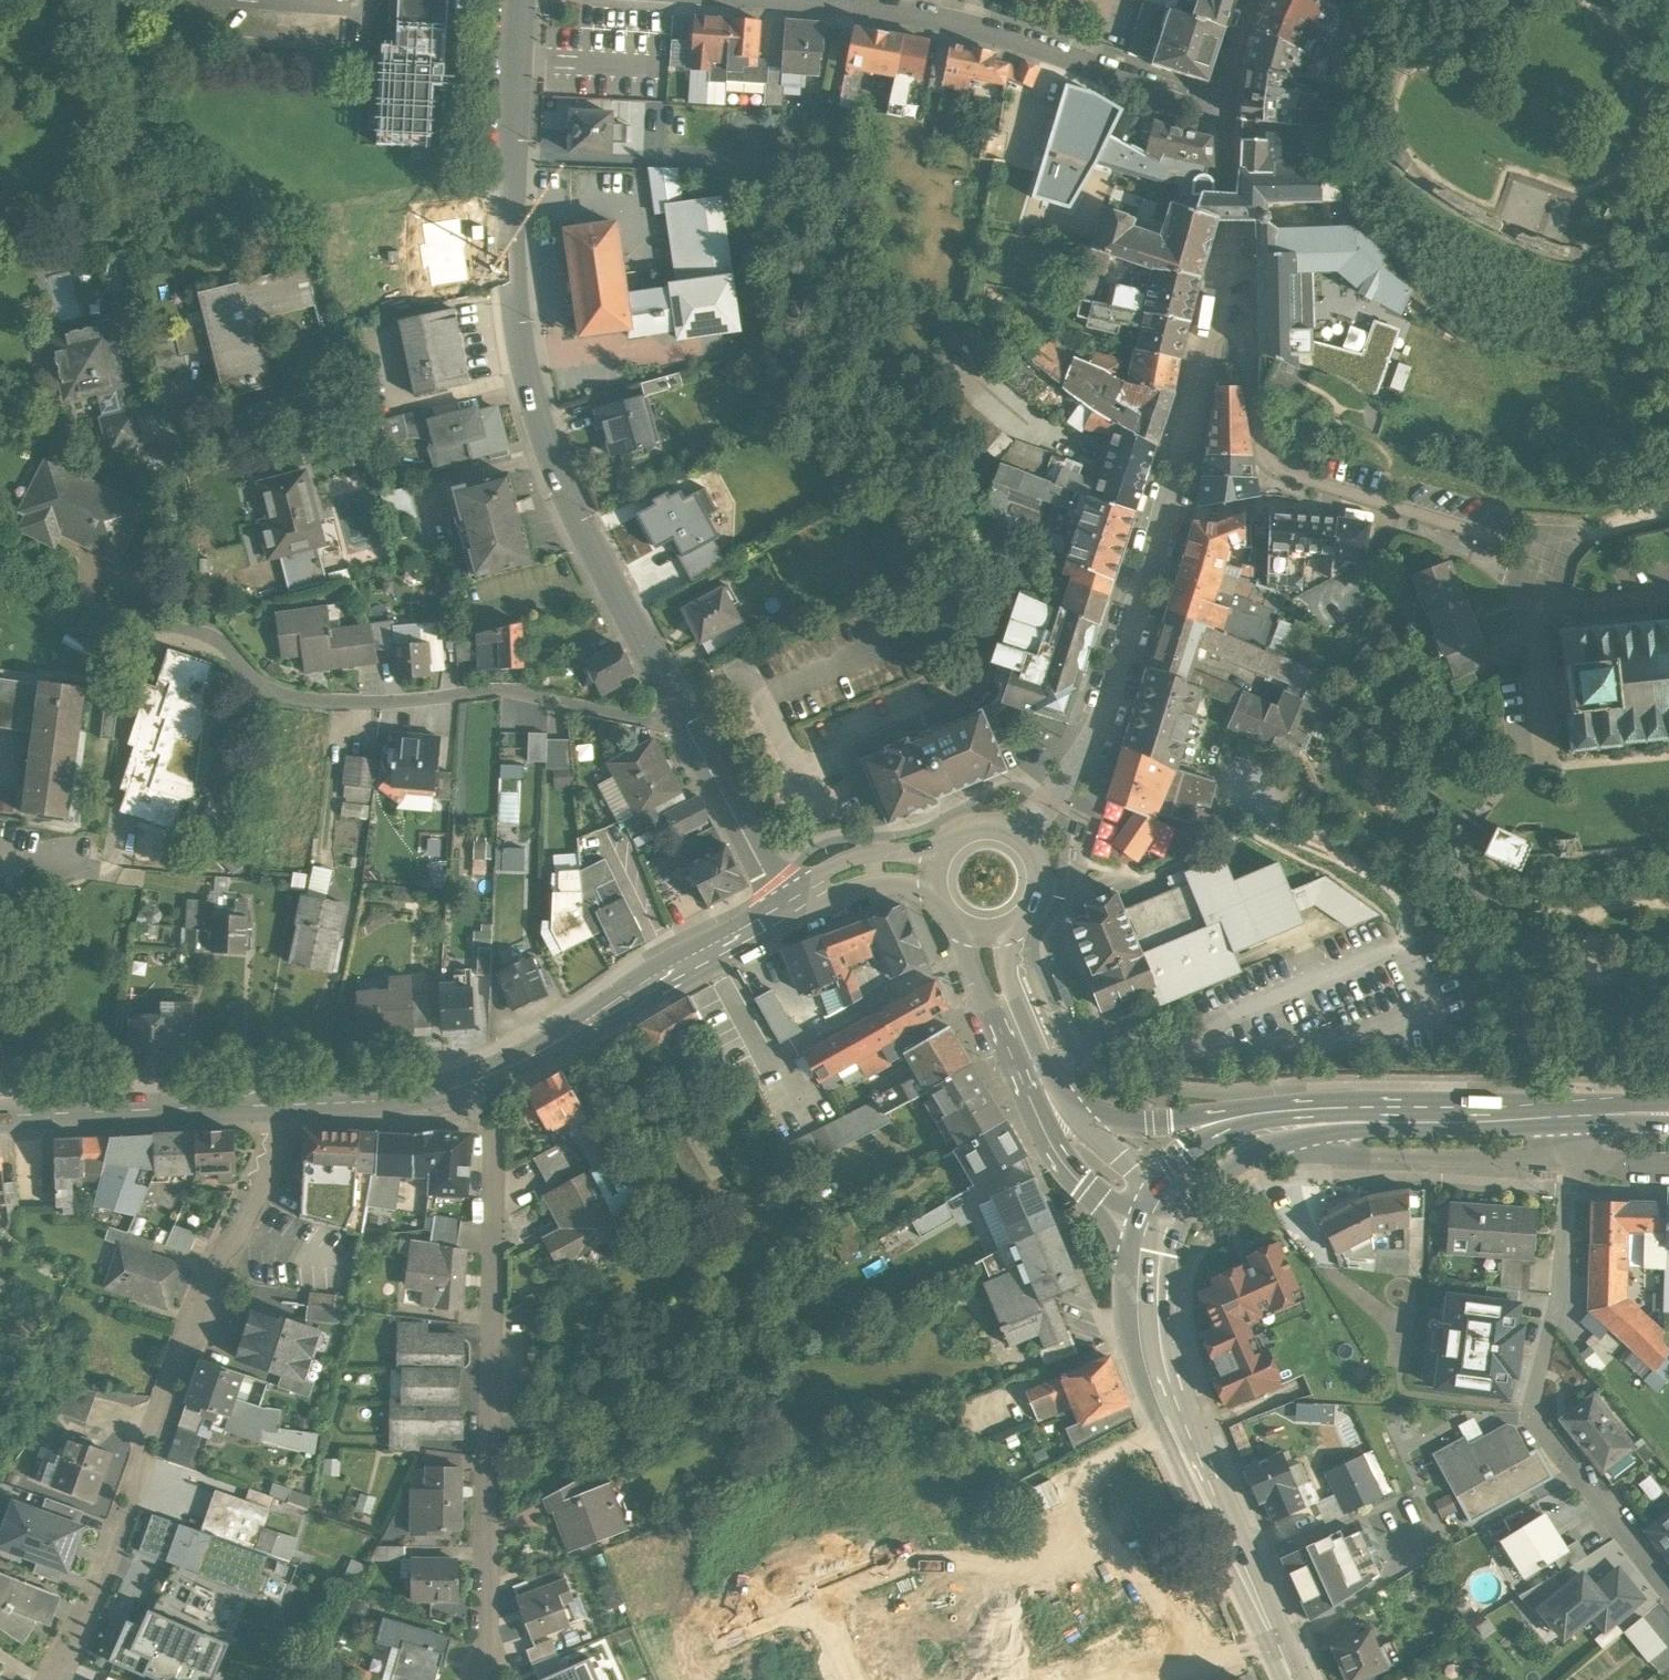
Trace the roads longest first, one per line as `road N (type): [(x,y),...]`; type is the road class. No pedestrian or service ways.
road 1 (residential): [(687,730),(582,519),(527,381),(513,243),(522,0)]
road 2 (residential): [(687,730),(527,692),(324,702),(284,693),(247,672),(199,621),(122,633),(0,547)]
road 3 (residential): [(55,1679),(259,1188),(285,1104)]
road 4 (residential): [(490,1075),(498,1383),(488,1662),(494,1679)]
road 5 (residential): [(1025,834),(1063,795),(1107,714),(1216,333)]
road 6 (residential): [(1575,1127),(1560,1295),(1530,1411),(1668,1582)]
road 7 (tertiary): [(1298,1679),(1272,1601),(1167,1370),(1158,1303),(1161,1260),(1174,1228)]
road 8 (secondary): [(1521,1105),(1348,1100),(1145,1122),(1093,1109),(1060,1089)]
road 9 (tertiary): [(1138,1226),(1128,1288),(1132,1349),(1259,1651)]
road 10 (residential): [(798,0),(972,26),(1222,111)]
road 11 (secondary): [(1181,1216),(1232,1167),(1279,1145),(1575,1127)]
road 12 (residential): [(1216,333),(1239,333),(1265,457),(1280,472),(1516,545)]
road 13 (tertiary): [(1521,1105),(1231,1128),(1195,1146),(1158,1188)]
road 14 (secondary): [(967,933),(981,996),(1059,1156),(1108,1210),(1138,1226)]
road 15 (secondary): [(490,1075),(787,905)]
road 16 (secondary): [(0,1117),(285,1104)]
road 17 (residential): [(1216,333),(1227,221),(1222,111)]
road 18 (secondary): [(285,1104),(430,1095),(490,1075)]
road 19 (residential): [(787,905),(687,730)]
road 20 (secondary): [(1060,1089),(1011,980),(1011,931)]
road 21 (secondary): [(937,848),(856,856),(787,905)]
road 22 (secondary): [(787,905),(877,884),(930,888)]
road 23 (secondary): [(1158,1188),(1087,1130),(1060,1089)]

